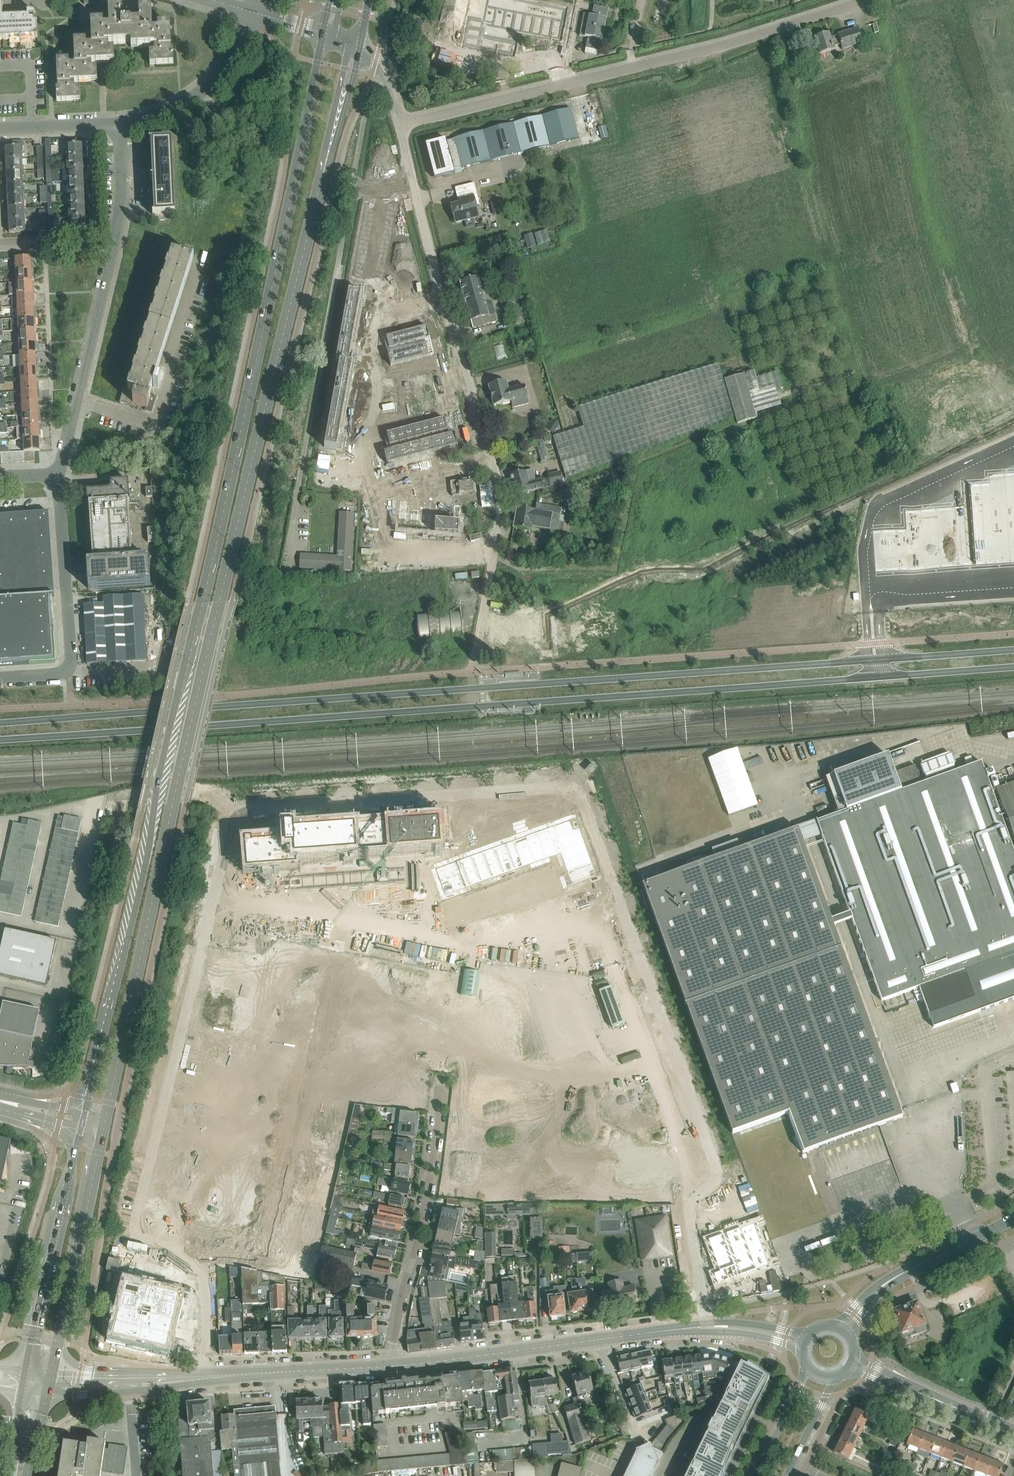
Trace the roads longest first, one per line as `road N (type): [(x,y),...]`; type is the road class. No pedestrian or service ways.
road 1 (residential): [(203,1377),(200,1277),(177,1249),(138,1233),(133,1222),(236,813),(557,786),(578,794),(707,1140),(689,1197),(702,1327)]
road 2 (tertiary): [(105,1126),(219,602),(356,48)]
road 3 (tertiary): [(326,33),(84,1113)]
road 4 (unclassified): [(400,124),(718,47),(868,0)]
road 5 (residential): [(492,557),(502,495),(400,124)]
road 6 (unclassified): [(385,71),(362,127),(298,491)]
road 7 (residential): [(702,1327),(395,1366)]
road 8 (residential): [(395,1366),(440,1088)]
road 9 (unclassified): [(0,678),(60,673),(71,664),(58,475)]
road 10 (tertiary): [(51,1373),(105,1126)]
road 11 (residential): [(76,400),(151,424),(202,258)]
road 12 (tertiary): [(80,1127),(24,1370)]
road 13 (residential): [(395,1366),(203,1377)]
road 14 (residential): [(120,124),(163,113),(204,89),(235,54),(253,12)]
road 15 (residential): [(76,400),(116,238)]
road 16 (unclassified): [(46,1392),(116,1393),(195,1378)]
road 17 (unclassified): [(195,1378),(51,1373)]
road 18 (secondary): [(806,1366),(756,1475)]

